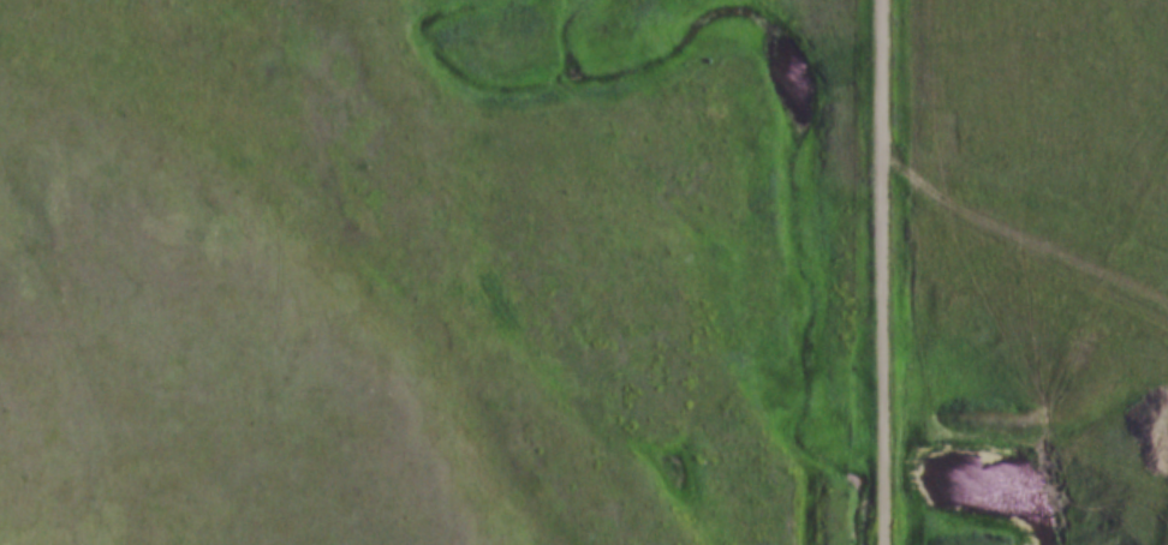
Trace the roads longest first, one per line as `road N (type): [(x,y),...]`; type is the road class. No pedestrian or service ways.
road 1 (residential): [(881,544),(882,0)]
road 2 (track): [(1167,299),(967,212),(922,186),(882,140)]

